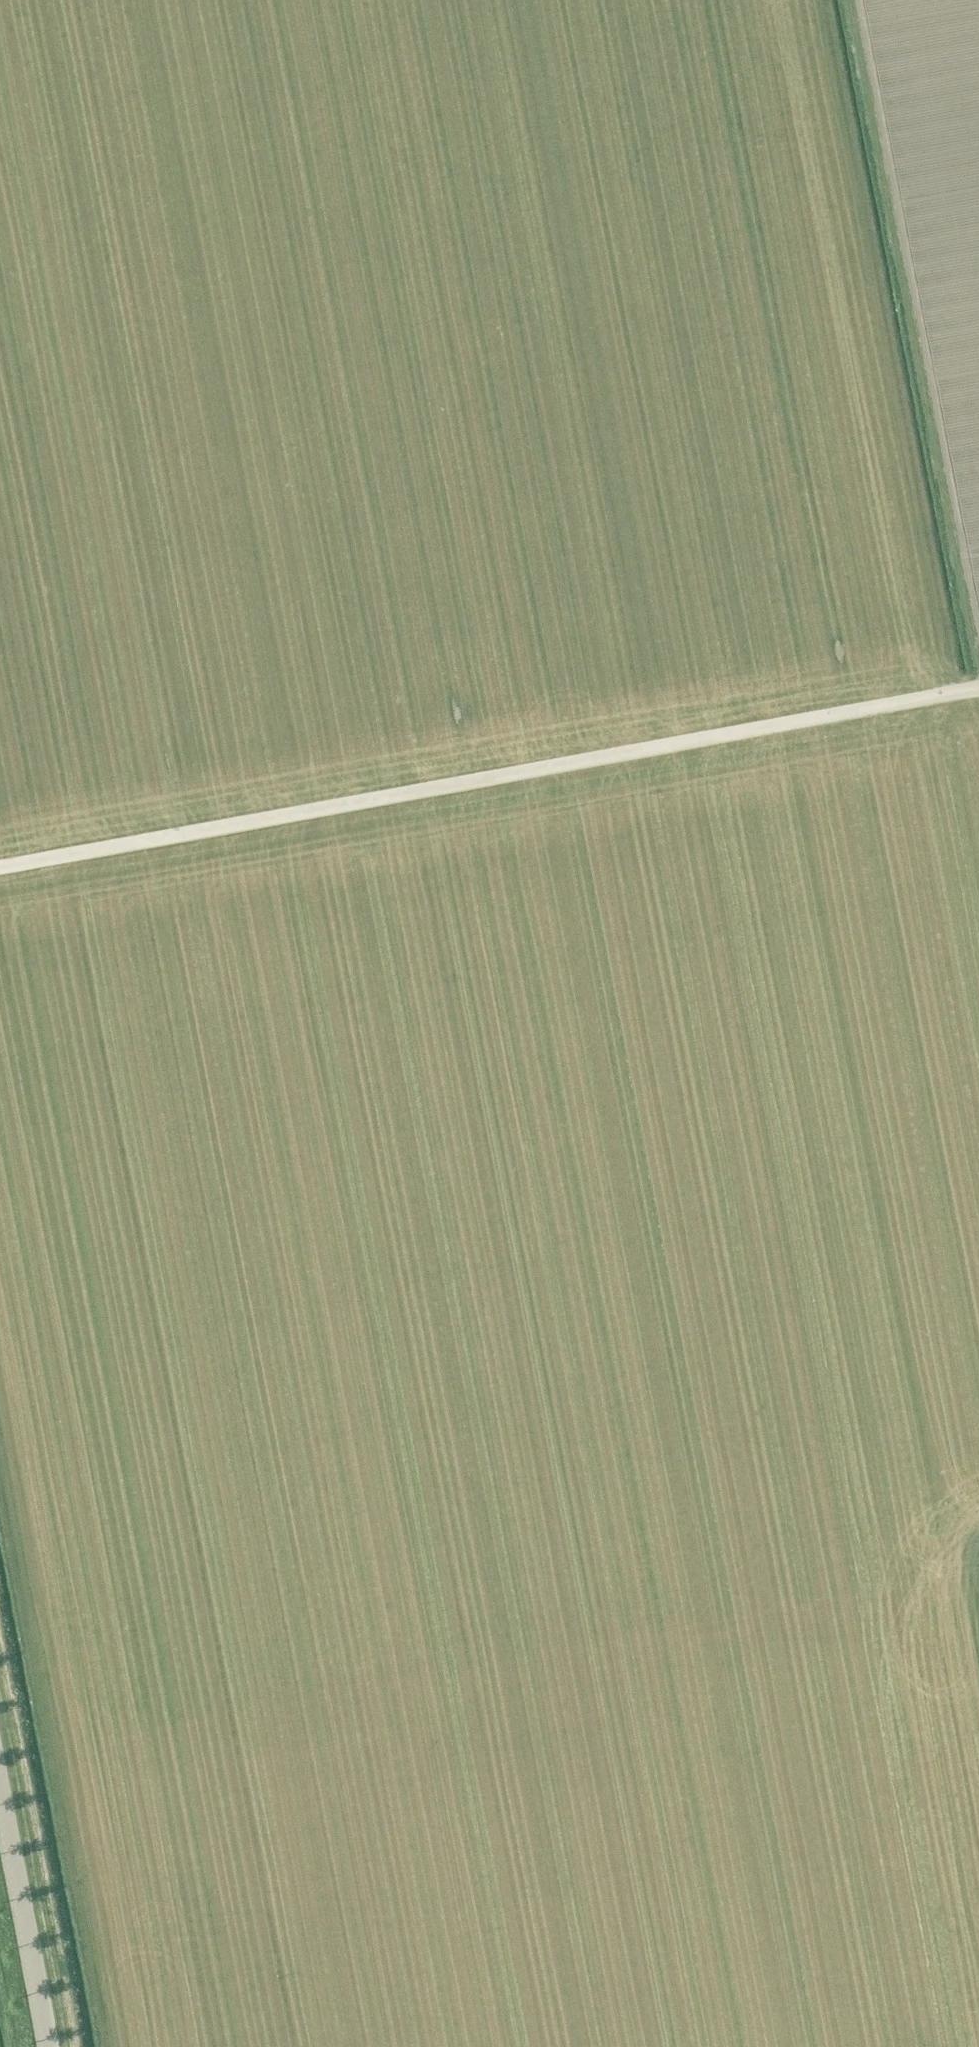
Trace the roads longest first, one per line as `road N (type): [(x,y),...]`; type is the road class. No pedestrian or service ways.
road 1 (track): [(0,868),(978,691)]
road 2 (unclassified): [(48,2046),(0,1791)]

